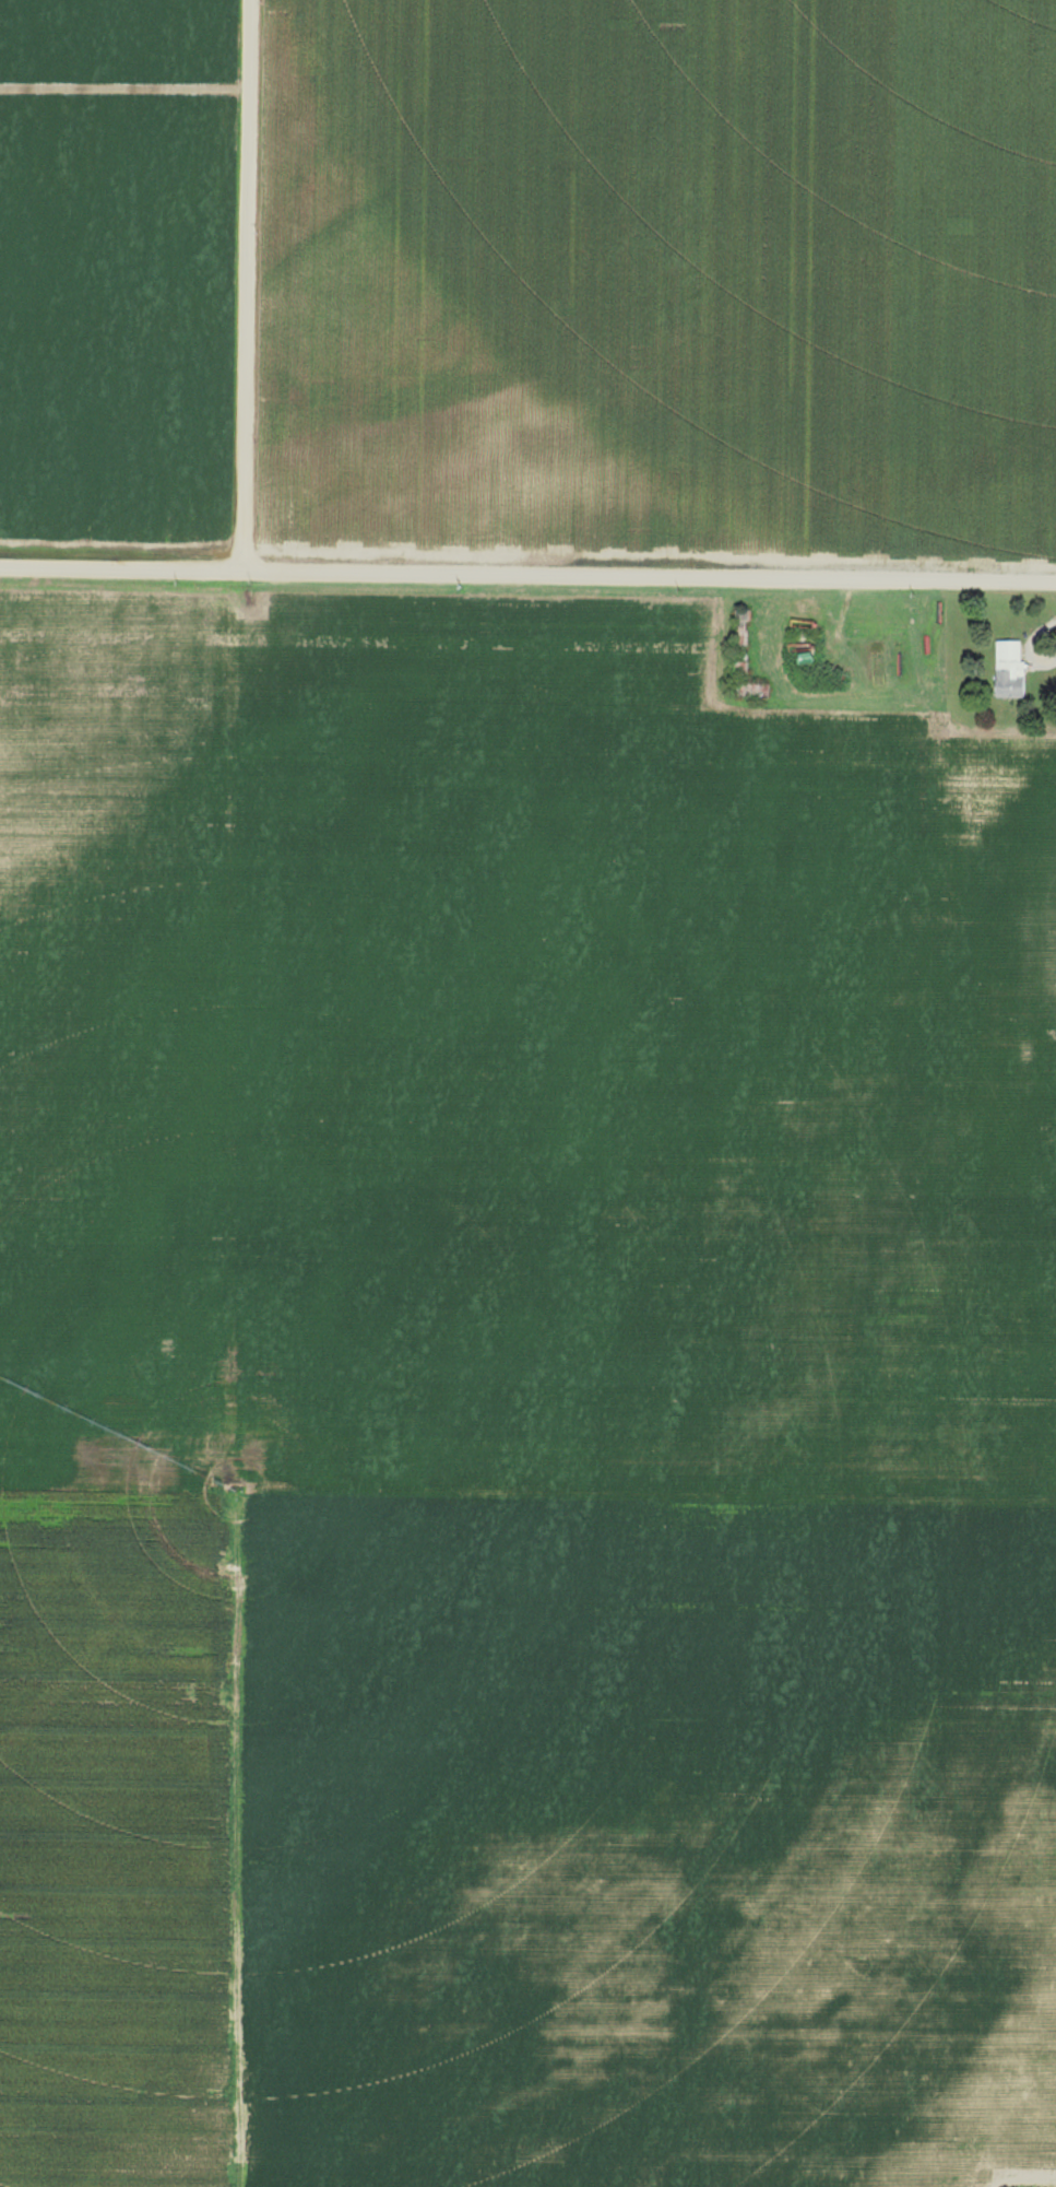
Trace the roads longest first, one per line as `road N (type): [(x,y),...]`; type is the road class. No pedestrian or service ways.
road 1 (track): [(1055,1501),(0,1480)]
road 2 (residential): [(1055,582),(0,568)]
road 3 (track): [(239,2186),(237,1484)]
road 4 (residential): [(247,572),(253,0)]

